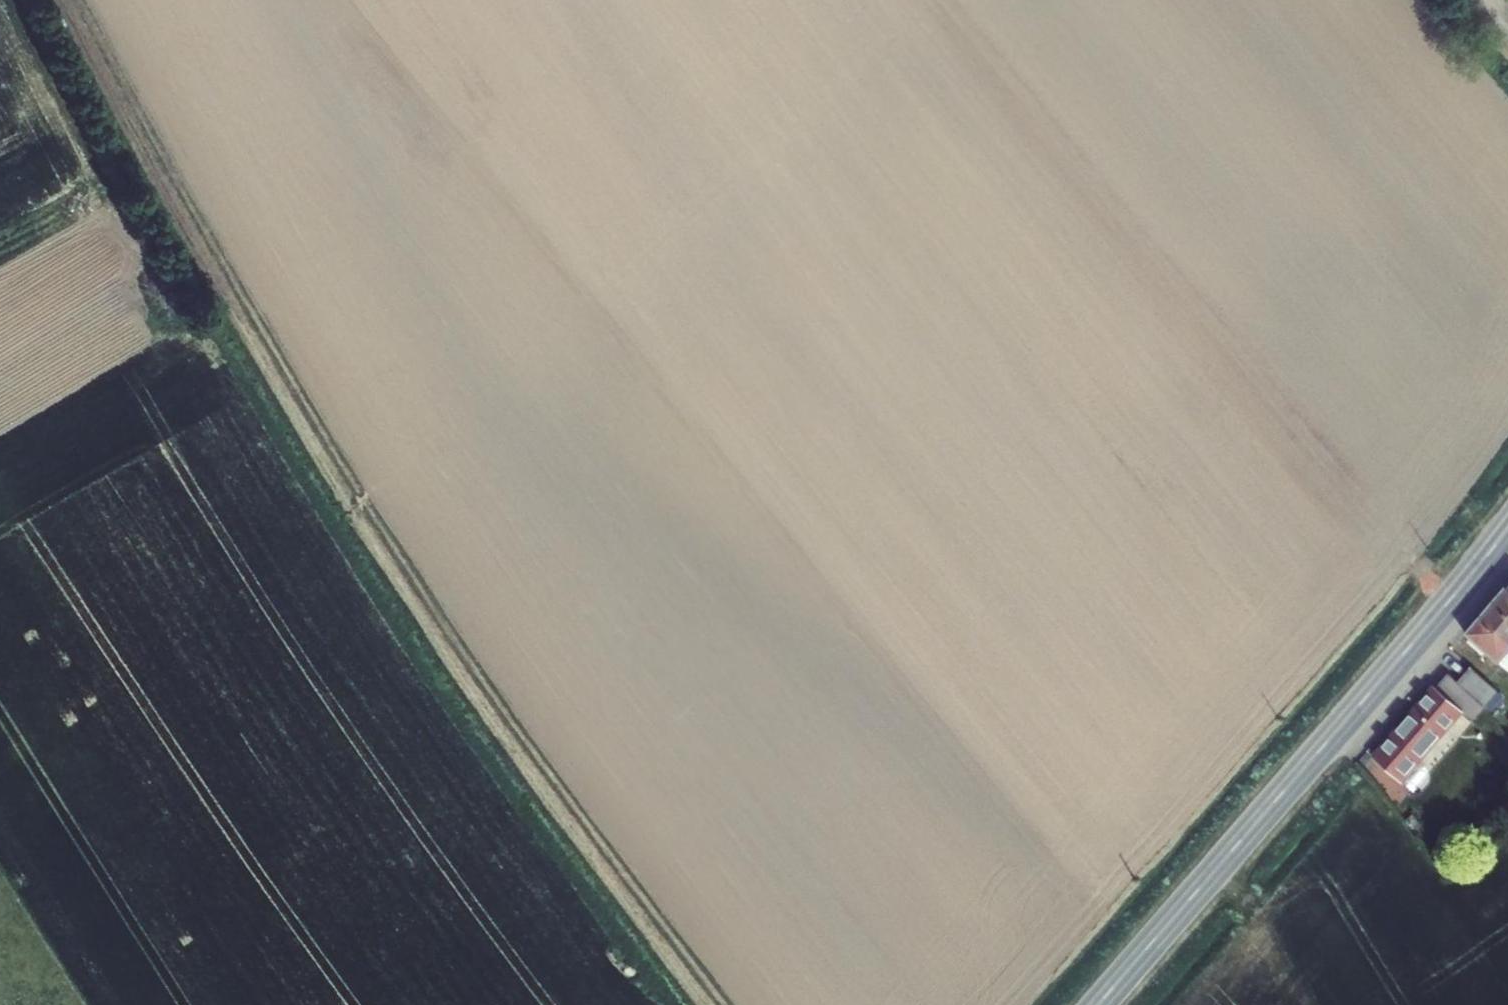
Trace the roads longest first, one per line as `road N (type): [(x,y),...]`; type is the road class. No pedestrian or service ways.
road 1 (secondary): [(1098,1004),(1507,530)]

